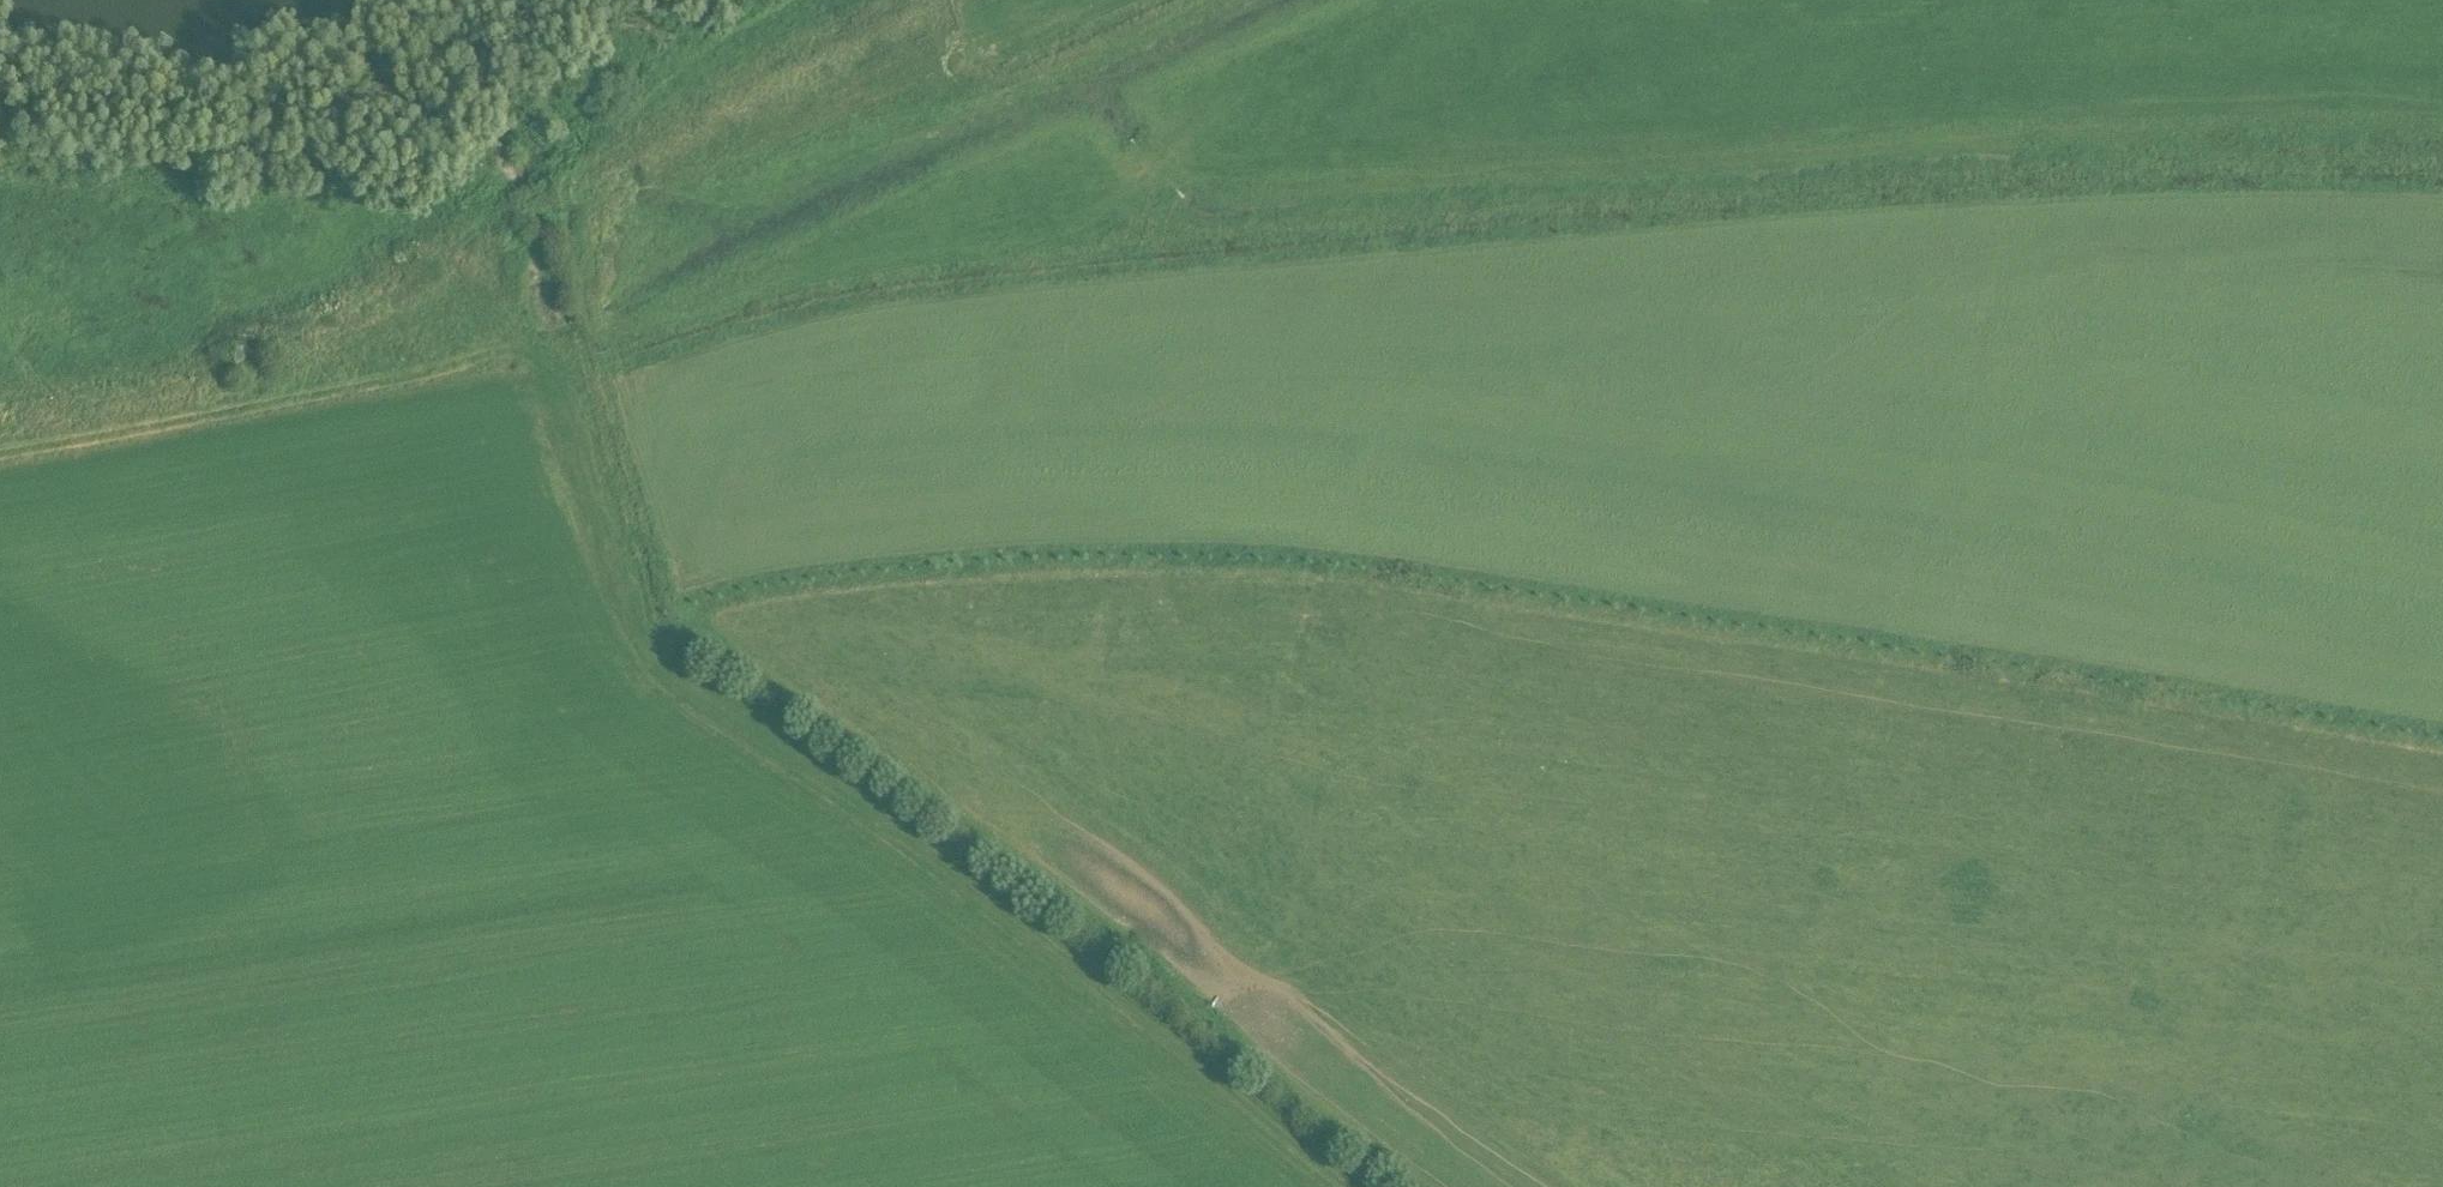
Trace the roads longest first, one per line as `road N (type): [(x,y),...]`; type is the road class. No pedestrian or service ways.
road 1 (track): [(1351,1186),(1272,1119),(700,700),(656,655),(630,603),(552,378)]

